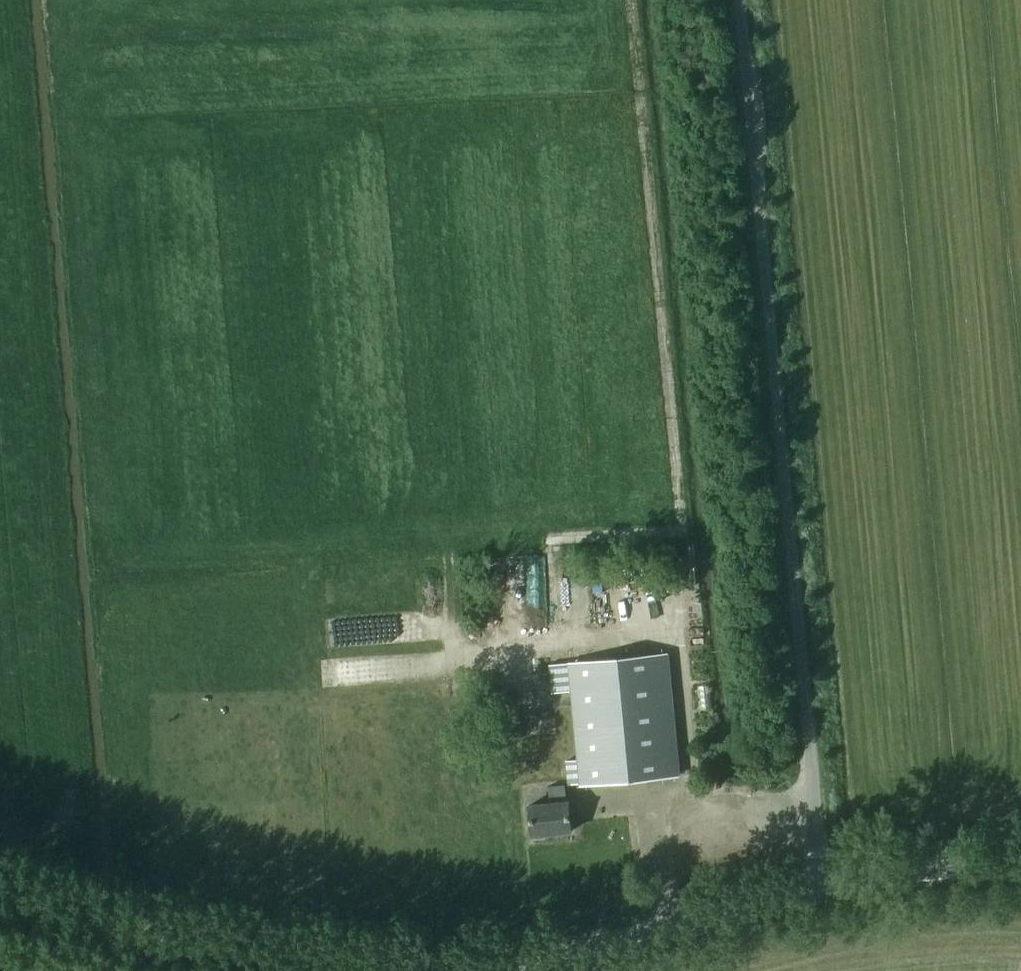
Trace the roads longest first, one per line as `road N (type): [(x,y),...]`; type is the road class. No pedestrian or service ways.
road 1 (unclassified): [(818,889),(734,0)]
road 2 (unclassified): [(463,970),(211,953),(0,888)]
road 3 (unclassified): [(818,889),(545,968),(505,970)]
road 4 (unclassified): [(1020,873),(818,889)]

